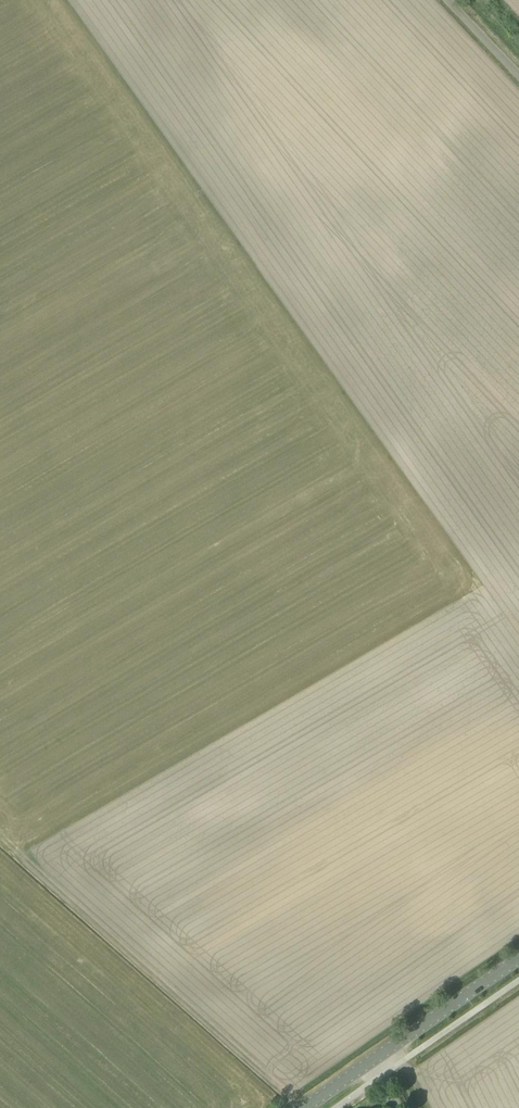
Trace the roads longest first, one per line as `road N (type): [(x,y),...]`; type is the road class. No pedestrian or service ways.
road 1 (tertiary): [(305,1107),(518,957)]

